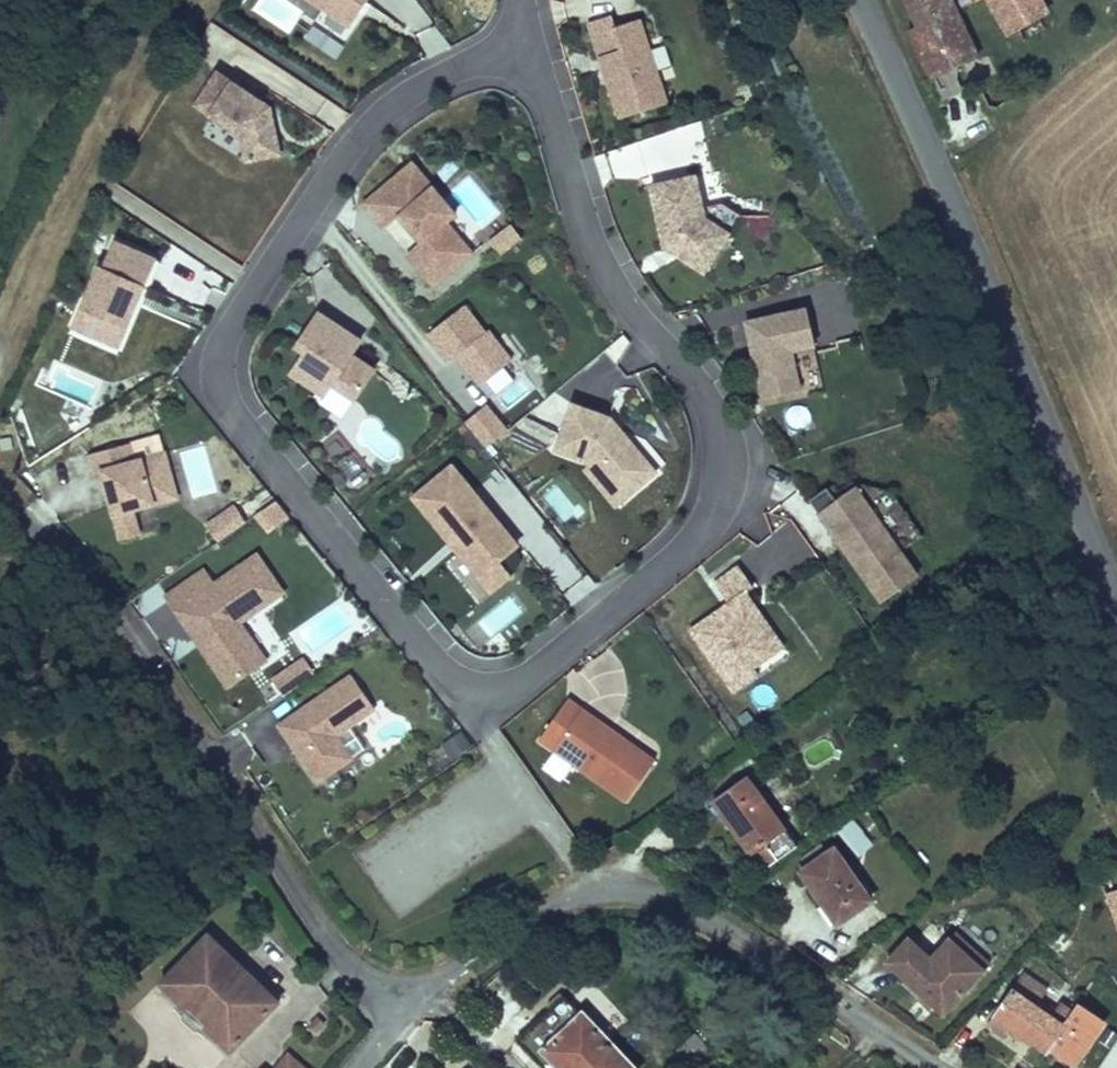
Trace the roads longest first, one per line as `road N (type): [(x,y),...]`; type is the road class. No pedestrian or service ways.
road 1 (residential): [(530,47),(589,241),(637,319),(715,418),(723,478),(703,531),(675,560),(534,674),(486,690),(439,667),(237,422),(220,372),(232,325),(347,151),(398,102),(459,70)]
road 2 (tertiary): [(861,0),(1116,602)]
road 3 (residential): [(0,500),(152,684),(353,972),(395,1018)]
road 4 (residential): [(939,1067),(692,913),(621,890),(568,899),(395,1018)]

